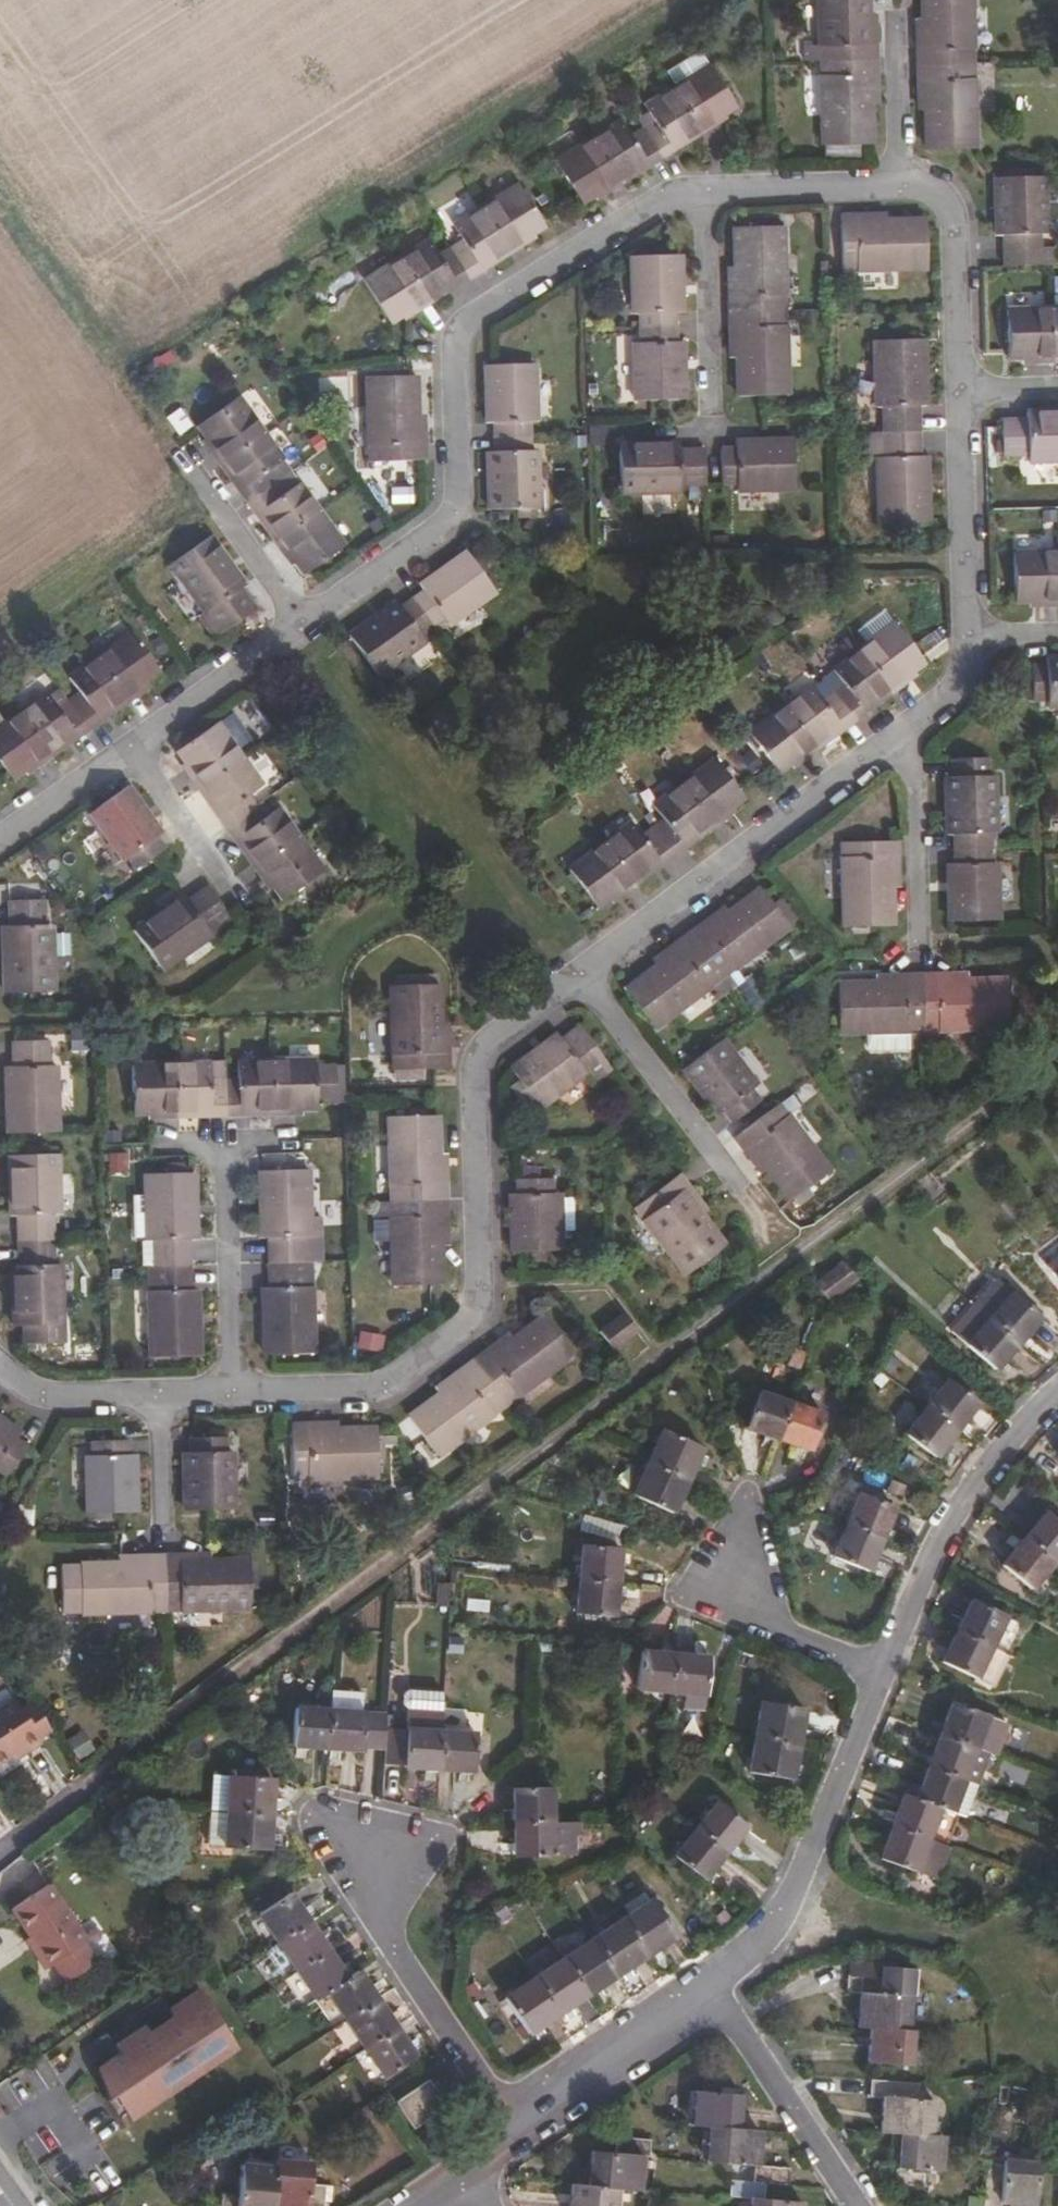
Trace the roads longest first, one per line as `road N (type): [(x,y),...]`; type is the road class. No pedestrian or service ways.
road 1 (residential): [(303,619),(436,529),(454,485),(451,341),(466,318),(657,189),(914,183),(957,237),(959,674),(936,708),(579,969)]
road 2 (residential): [(0,1847),(659,1361),(786,1254)]
road 3 (residential): [(708,1989),(771,1929),(882,1673),(977,1483),(1057,1391)]
road 4 (residential): [(155,1390),(392,1381),(474,1281),(472,1053),(523,1007)]
road 5 (residential): [(416,2205),(708,1989)]
road 6 (residential): [(579,969),(786,1254)]
road 7 (residential): [(786,1254),(1057,1052)]
road 8 (track): [(0,210),(189,461)]
road 9 (residential): [(254,654),(0,836)]
road 10 (track): [(781,1907),(1057,1949)]
road 11 (residential): [(851,2205),(708,1989)]
road 12 (residential): [(189,461),(303,619)]
road 13 (residential): [(0,1364),(29,1388),(64,1396),(155,1390)]
road 14 (residential): [(155,1390),(158,1532)]

